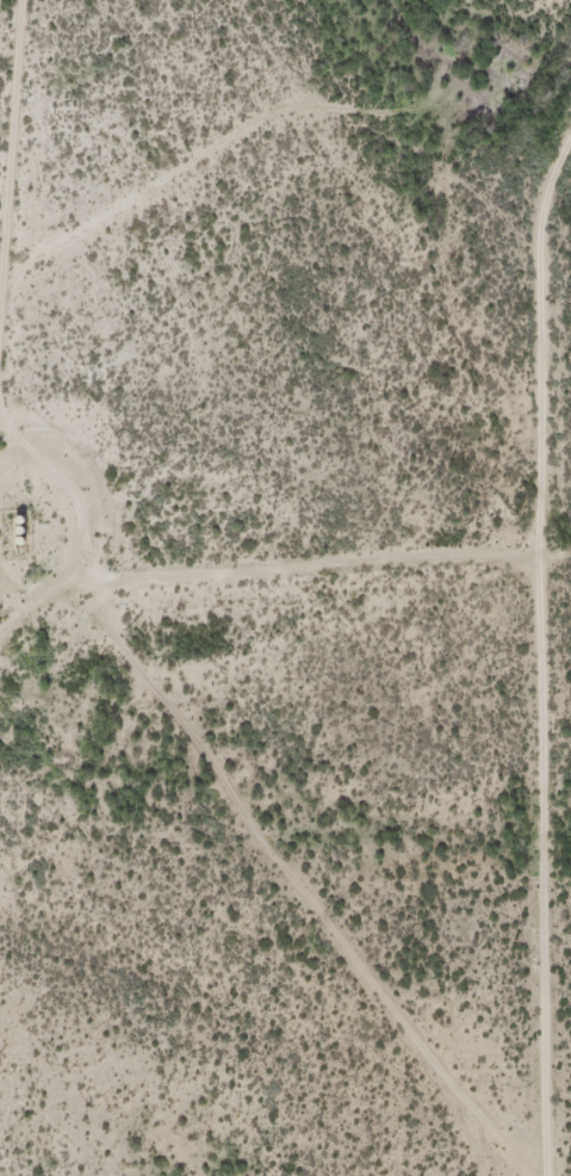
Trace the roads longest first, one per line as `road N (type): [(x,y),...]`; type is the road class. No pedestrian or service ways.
road 1 (track): [(570,525),(511,457),(474,371),(460,293),(454,180),(399,137),(333,106),(274,56),(234,0)]
road 2 (track): [(0,113),(68,614),(44,657),(0,658)]

